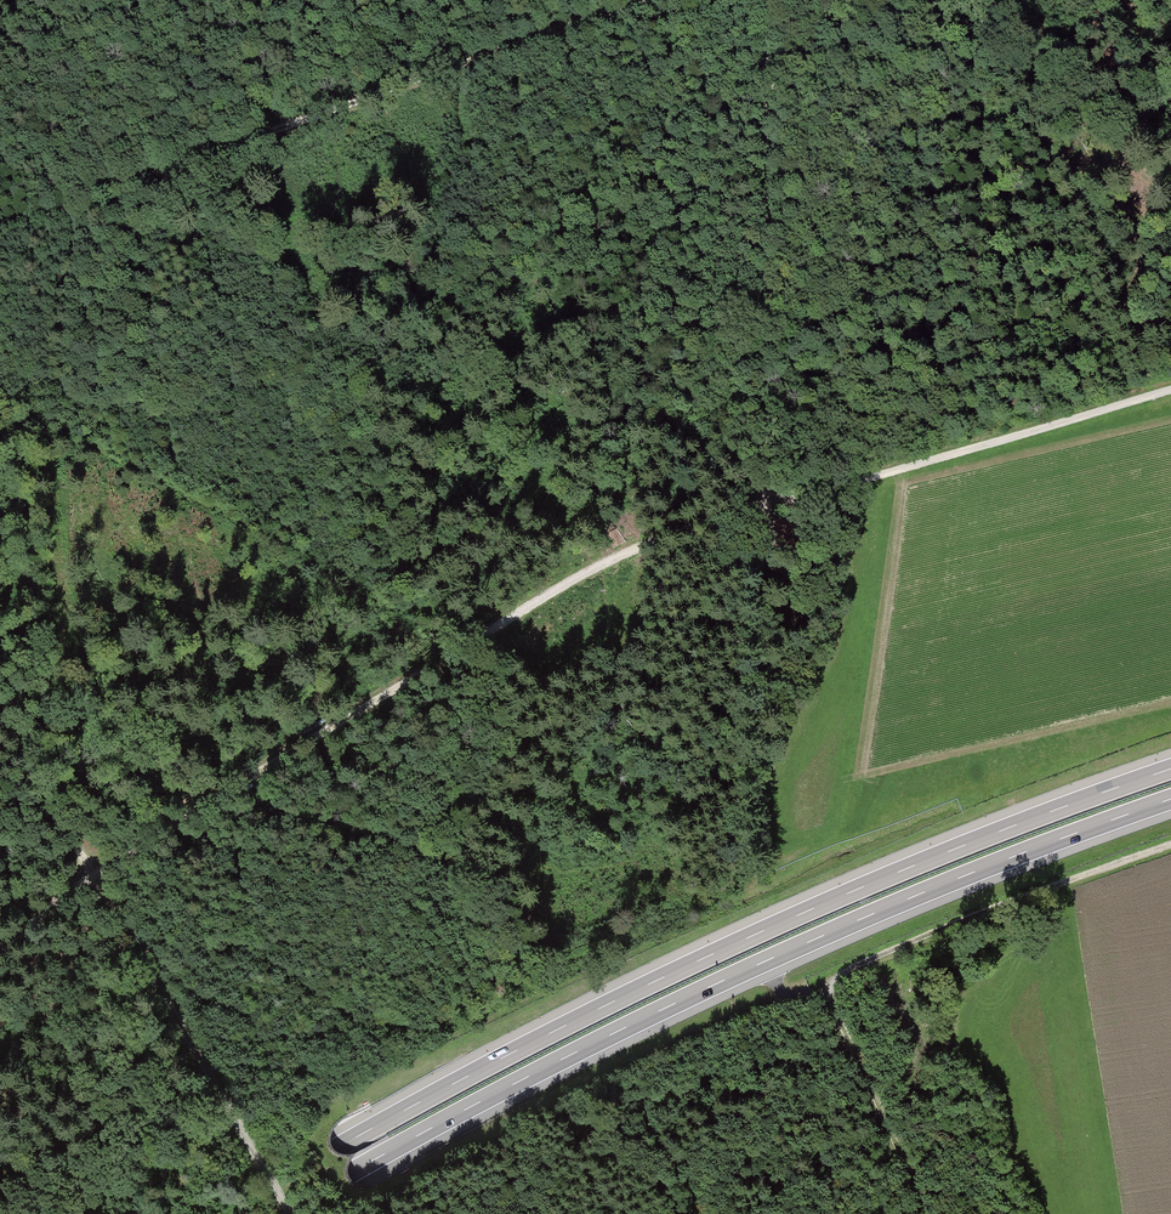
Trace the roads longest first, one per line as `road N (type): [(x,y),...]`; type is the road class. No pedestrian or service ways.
road 1 (track): [(0,951),(94,877),(236,784),(568,581),(760,507),(1170,390)]
road 2 (motorway): [(1170,769),(956,848),(717,952),(217,1213)]
road 3 (motorway): [(276,1213),(526,1078),(764,962),(1170,799)]
road 4 (track): [(772,0),(760,507),(765,817)]
road 5 (track): [(642,0),(0,228)]
road 6 (track): [(925,1213),(831,1002),(833,983),(940,929),(1170,844)]
road 7 (track): [(0,716),(292,1213)]
road 8 (track): [(271,130),(272,0)]

